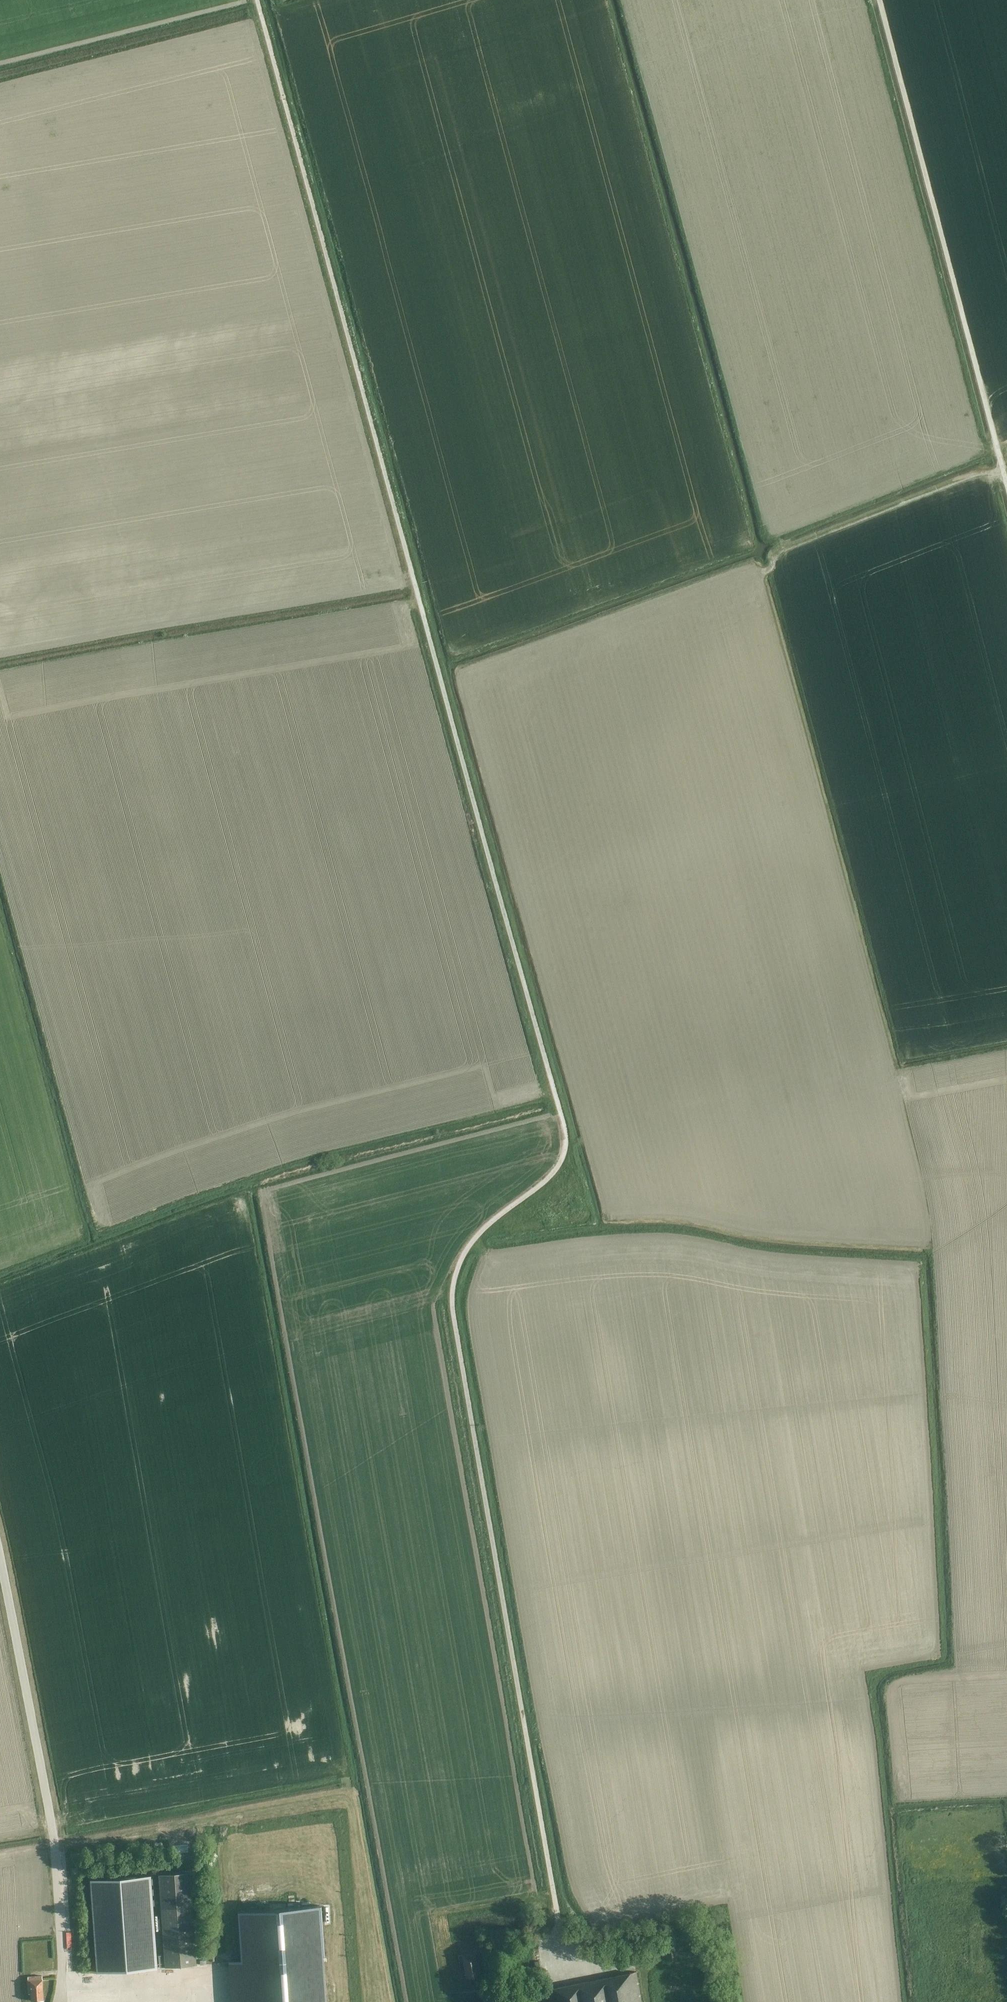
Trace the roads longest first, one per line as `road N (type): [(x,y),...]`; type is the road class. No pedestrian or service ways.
road 1 (unclassified): [(58,2001),(53,1840),(0,1556)]

